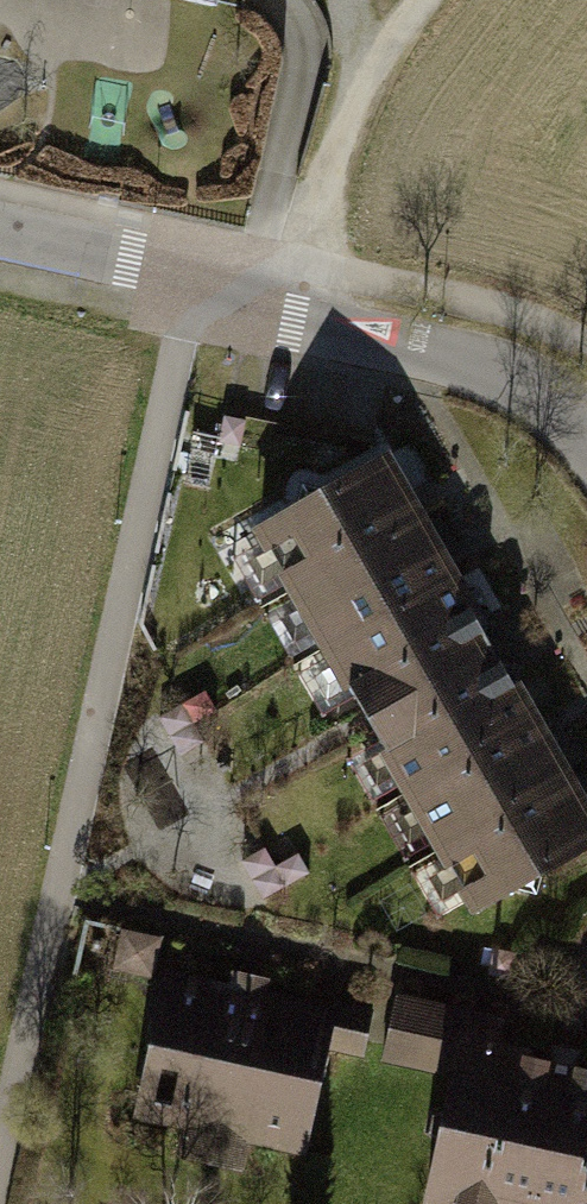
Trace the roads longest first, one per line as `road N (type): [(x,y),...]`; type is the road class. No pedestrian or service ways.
road 1 (residential): [(586,429),(534,391),(487,373),(194,286),(0,240)]
road 2 (track): [(283,314),(353,105),(426,0)]

